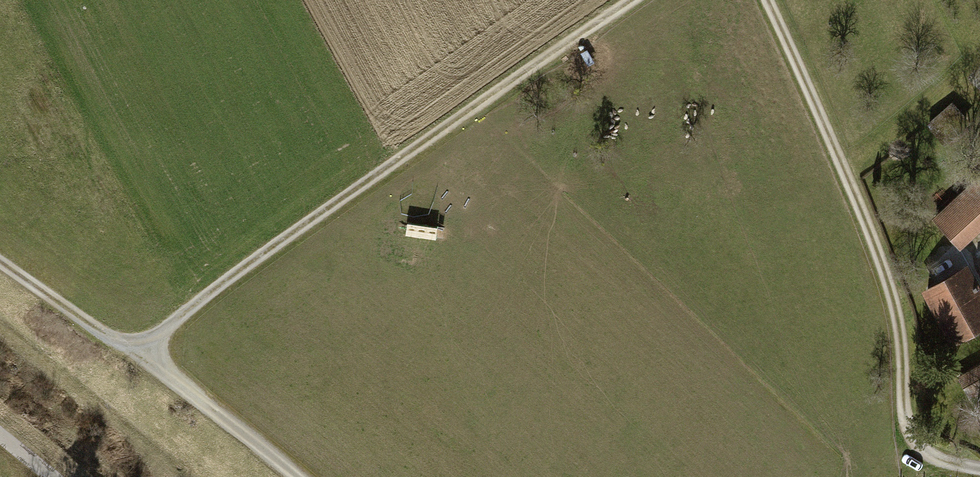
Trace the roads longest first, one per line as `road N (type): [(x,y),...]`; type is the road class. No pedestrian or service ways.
road 1 (track): [(132,346),(632,0)]
road 2 (track): [(768,0),(881,264),(897,320),(906,416),(918,445),(979,471)]
road 3 (track): [(303,476),(240,423),(0,257)]

